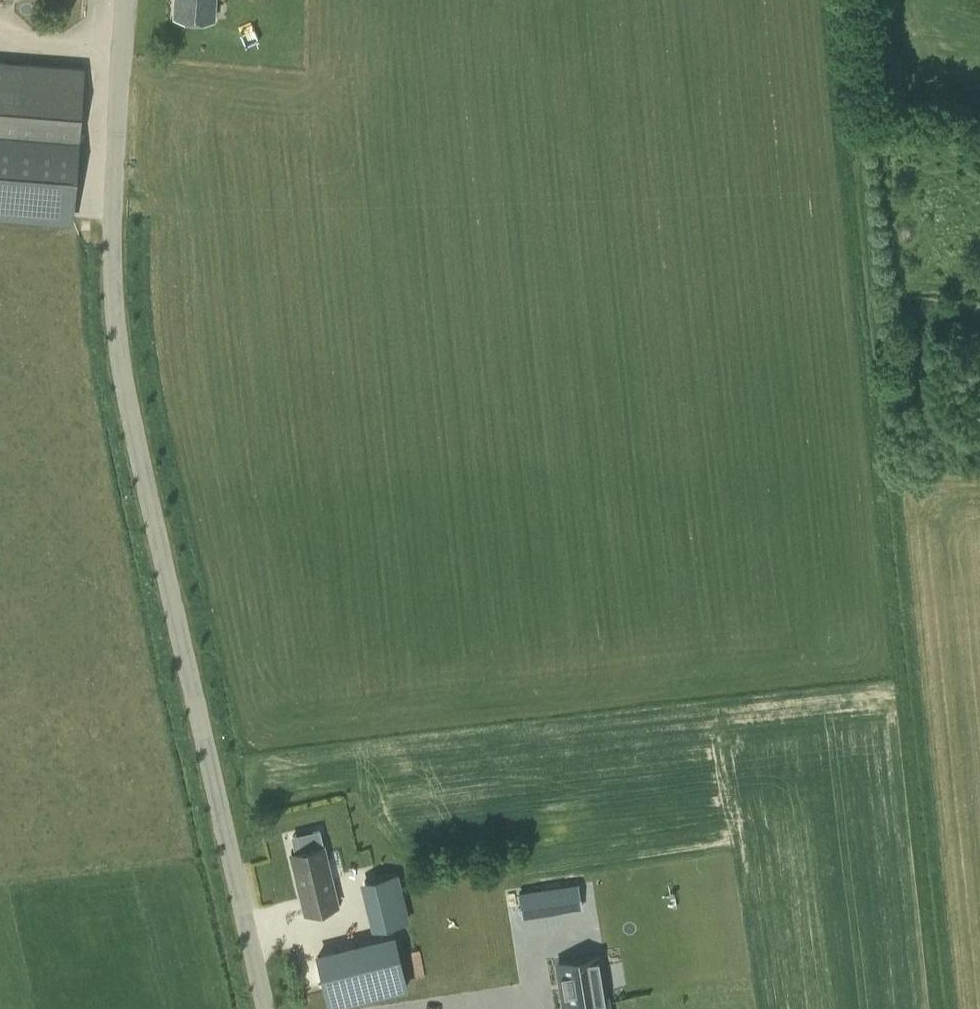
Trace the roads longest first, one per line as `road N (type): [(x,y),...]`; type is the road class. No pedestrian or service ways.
road 1 (unclassified): [(264,1008),(121,376),(109,198),(121,0)]

